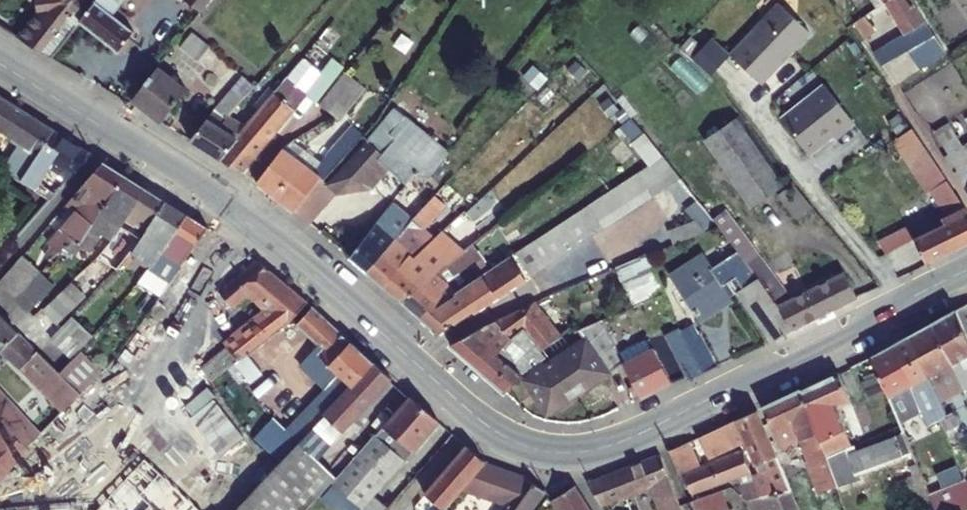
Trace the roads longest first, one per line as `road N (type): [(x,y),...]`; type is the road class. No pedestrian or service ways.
road 1 (tertiary): [(966,269),(644,429),(579,450),(542,448),(478,416),(220,200),(0,62)]

